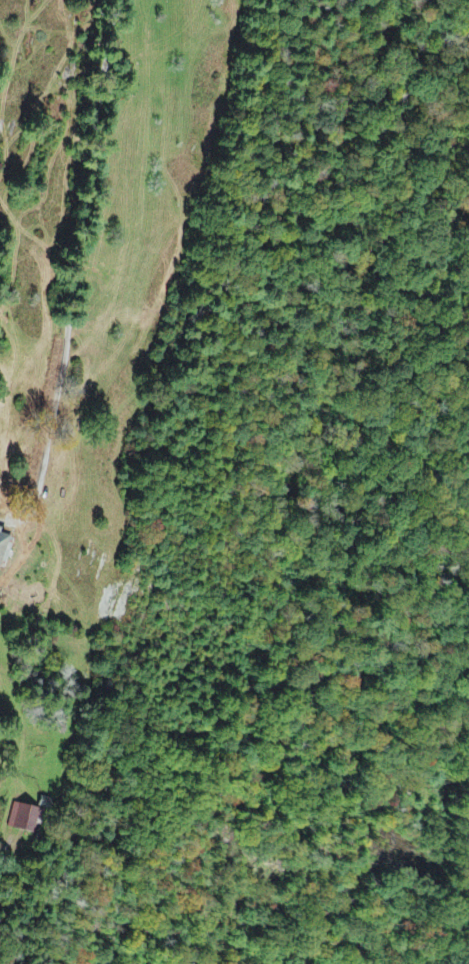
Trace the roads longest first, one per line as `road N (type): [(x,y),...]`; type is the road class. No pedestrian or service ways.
road 1 (residential): [(0,461),(24,199),(65,110),(89,0)]

